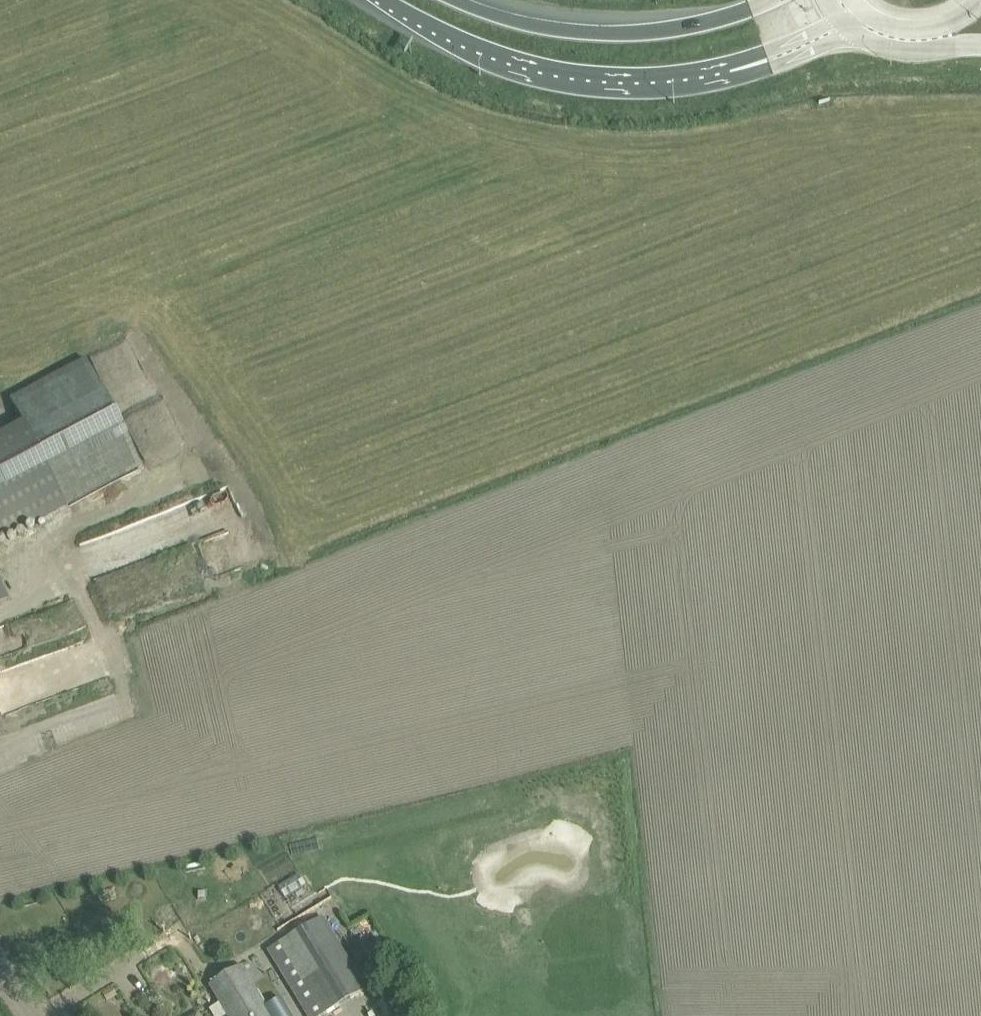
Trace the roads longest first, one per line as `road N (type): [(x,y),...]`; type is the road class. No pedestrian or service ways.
road 1 (motorway): [(384,0),(467,48),(570,78),(659,82),(754,65)]
road 2 (motorway): [(770,0),(677,28),(607,33),(529,24),(458,0)]

